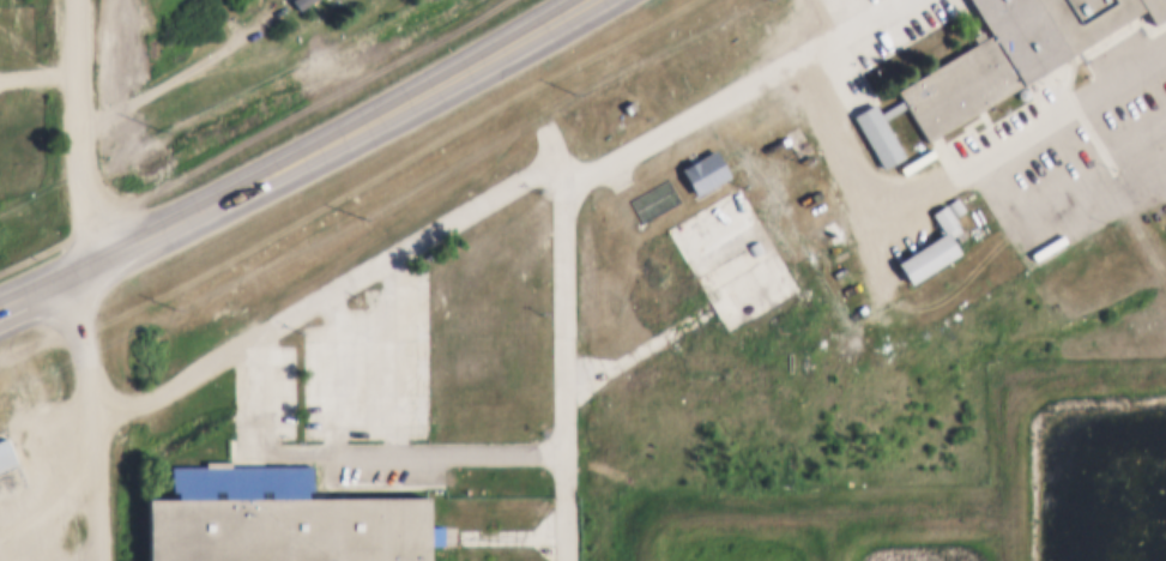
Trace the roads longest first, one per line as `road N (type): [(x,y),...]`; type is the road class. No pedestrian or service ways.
road 1 (primary): [(64,278),(374,119),(581,0)]
road 2 (residential): [(119,249),(95,212),(77,0)]

